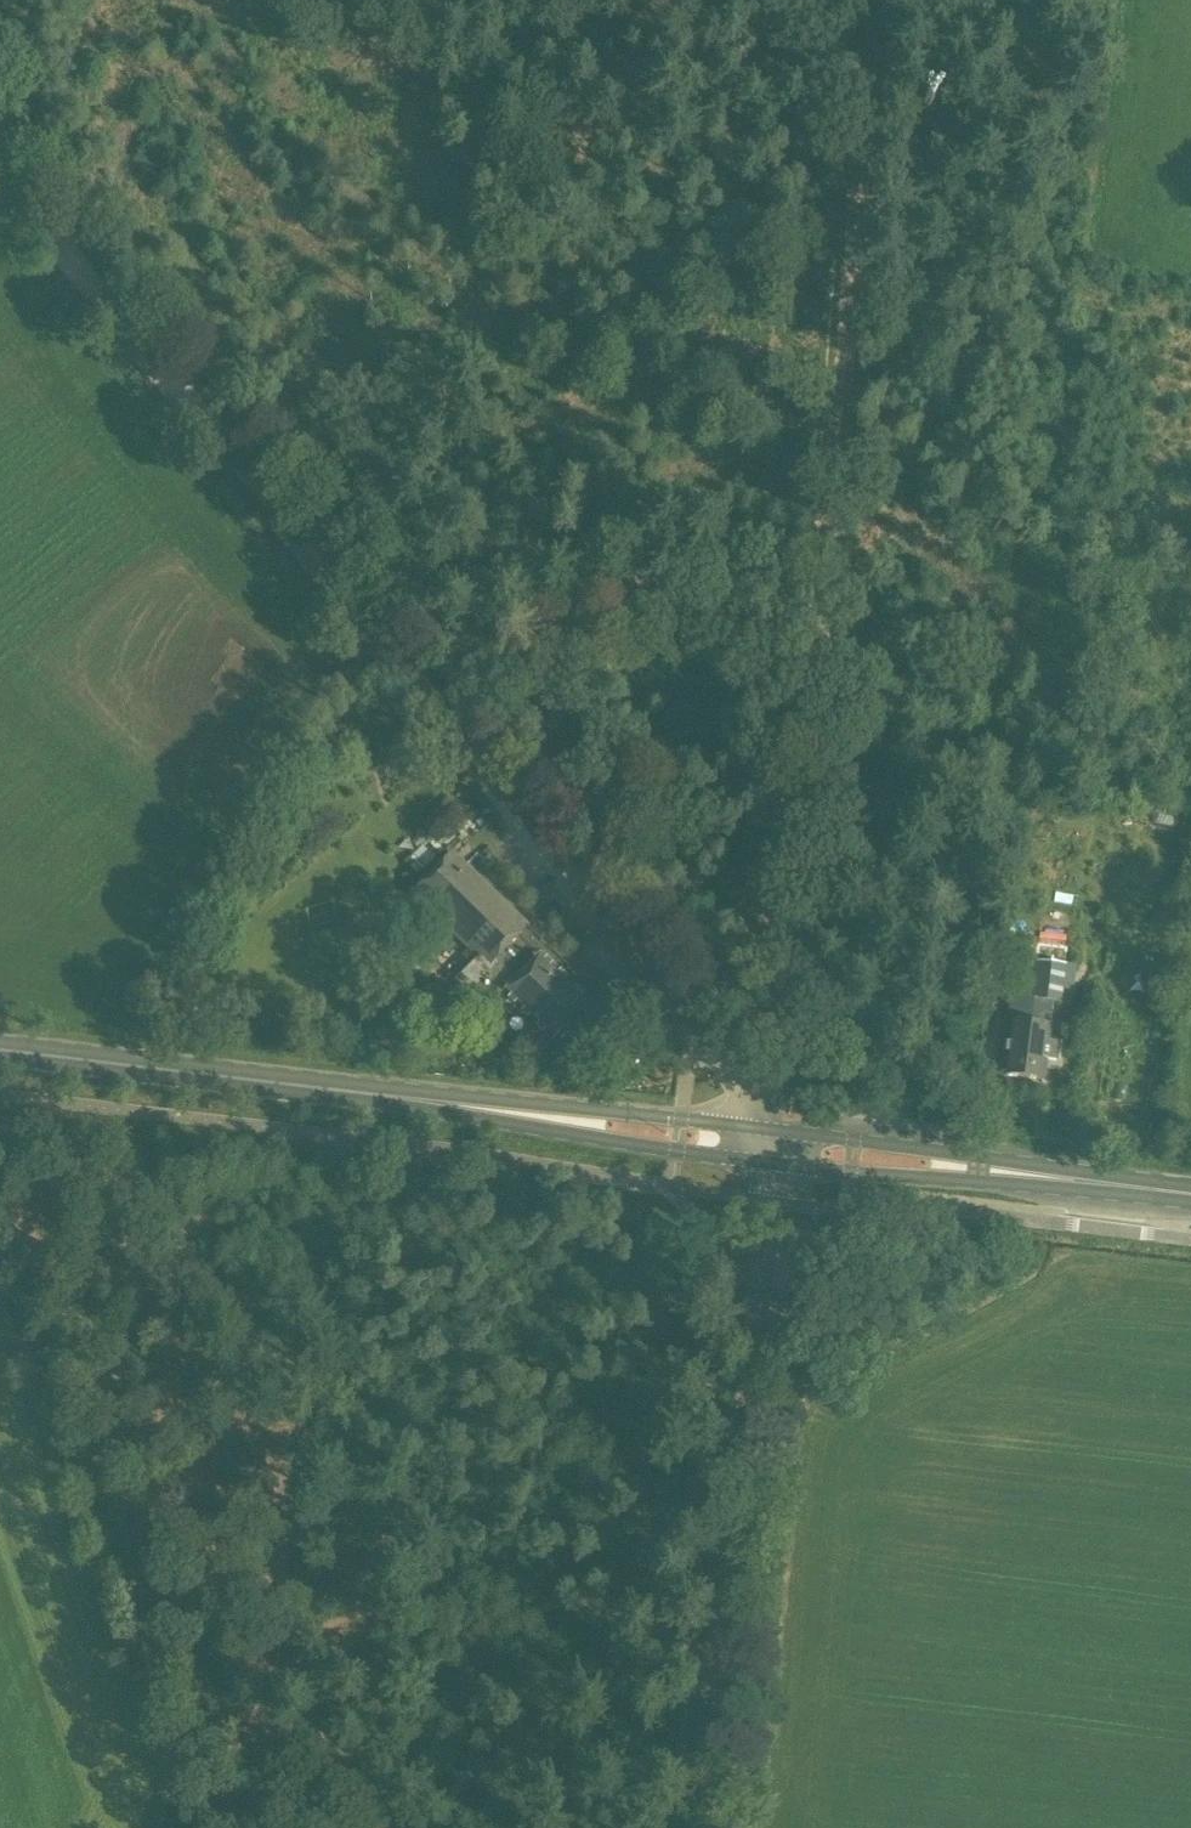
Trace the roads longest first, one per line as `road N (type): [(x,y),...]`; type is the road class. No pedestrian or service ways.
road 1 (track): [(872,0),(796,977),(772,1118)]
road 2 (primary): [(0,1050),(776,1145)]
road 3 (unclassified): [(701,1827),(776,1145)]
road 4 (track): [(395,682),(0,178)]
road 5 (track): [(716,1063),(395,682)]
road 6 (primary): [(776,1145),(1190,1195)]

